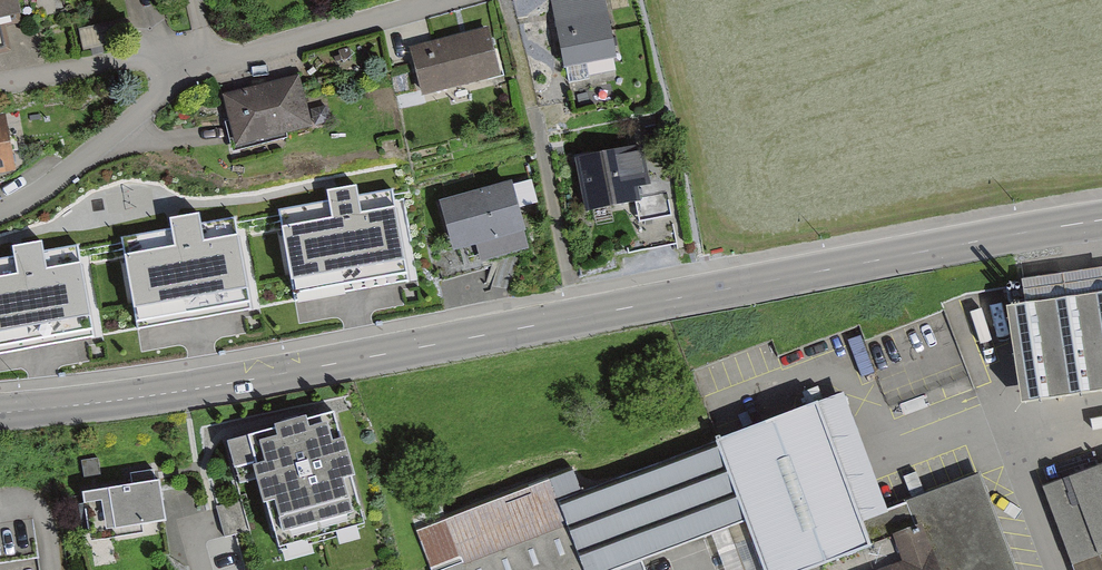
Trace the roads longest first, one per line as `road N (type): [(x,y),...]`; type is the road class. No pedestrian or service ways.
road 1 (tertiary): [(1101,221),(254,379),(0,412)]
road 2 (residential): [(0,211),(58,179),(195,70),(441,0)]

